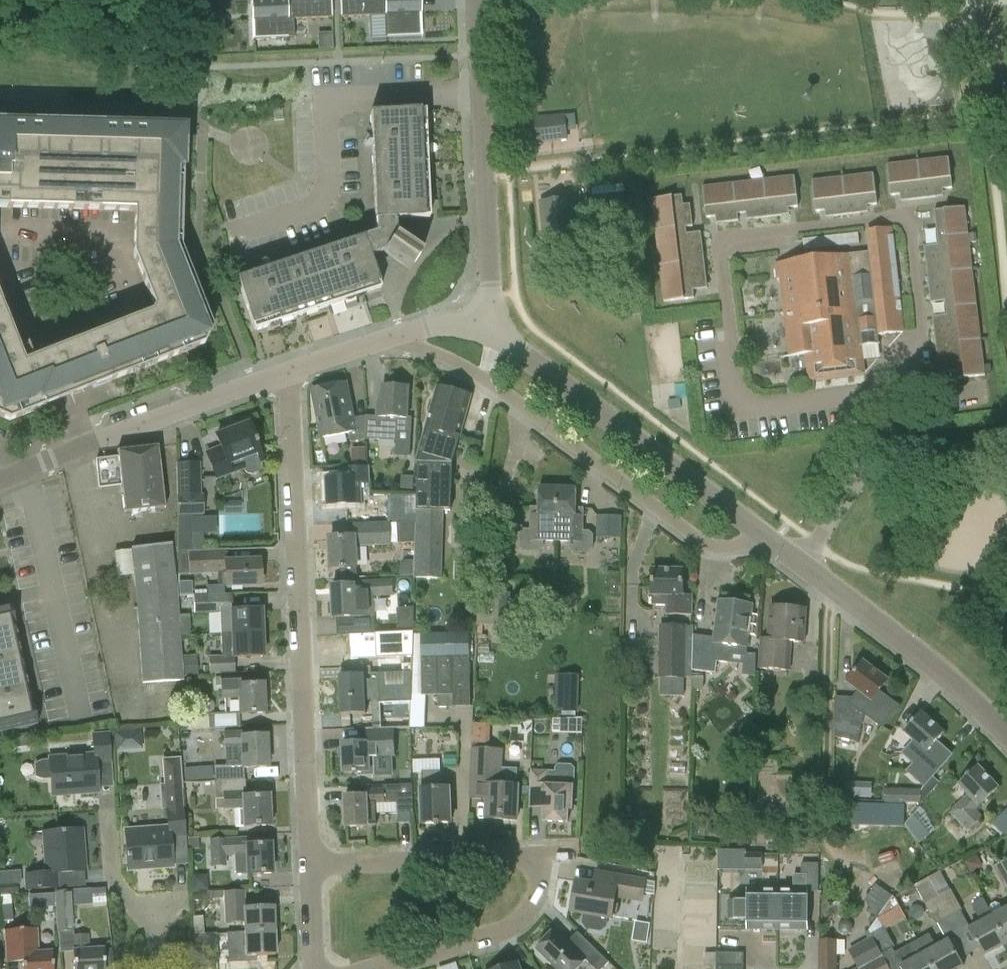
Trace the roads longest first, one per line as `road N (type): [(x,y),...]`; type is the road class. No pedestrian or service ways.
road 1 (residential): [(310,863),(290,406),(280,375)]
road 2 (residential): [(757,532),(743,548),(710,546),(487,381),(403,333)]
road 3 (residential): [(484,331),(757,532)]
road 4 (residential): [(484,331),(491,295),(477,0)]
road 5 (residential): [(757,532),(914,652),(1006,742)]
road 6 (residential): [(0,481),(280,375)]
road 7 (residential): [(543,854),(310,863)]
road 8 (residential): [(373,968),(512,926),(534,902),(543,854)]
road 9 (residential): [(280,375),(403,333)]

